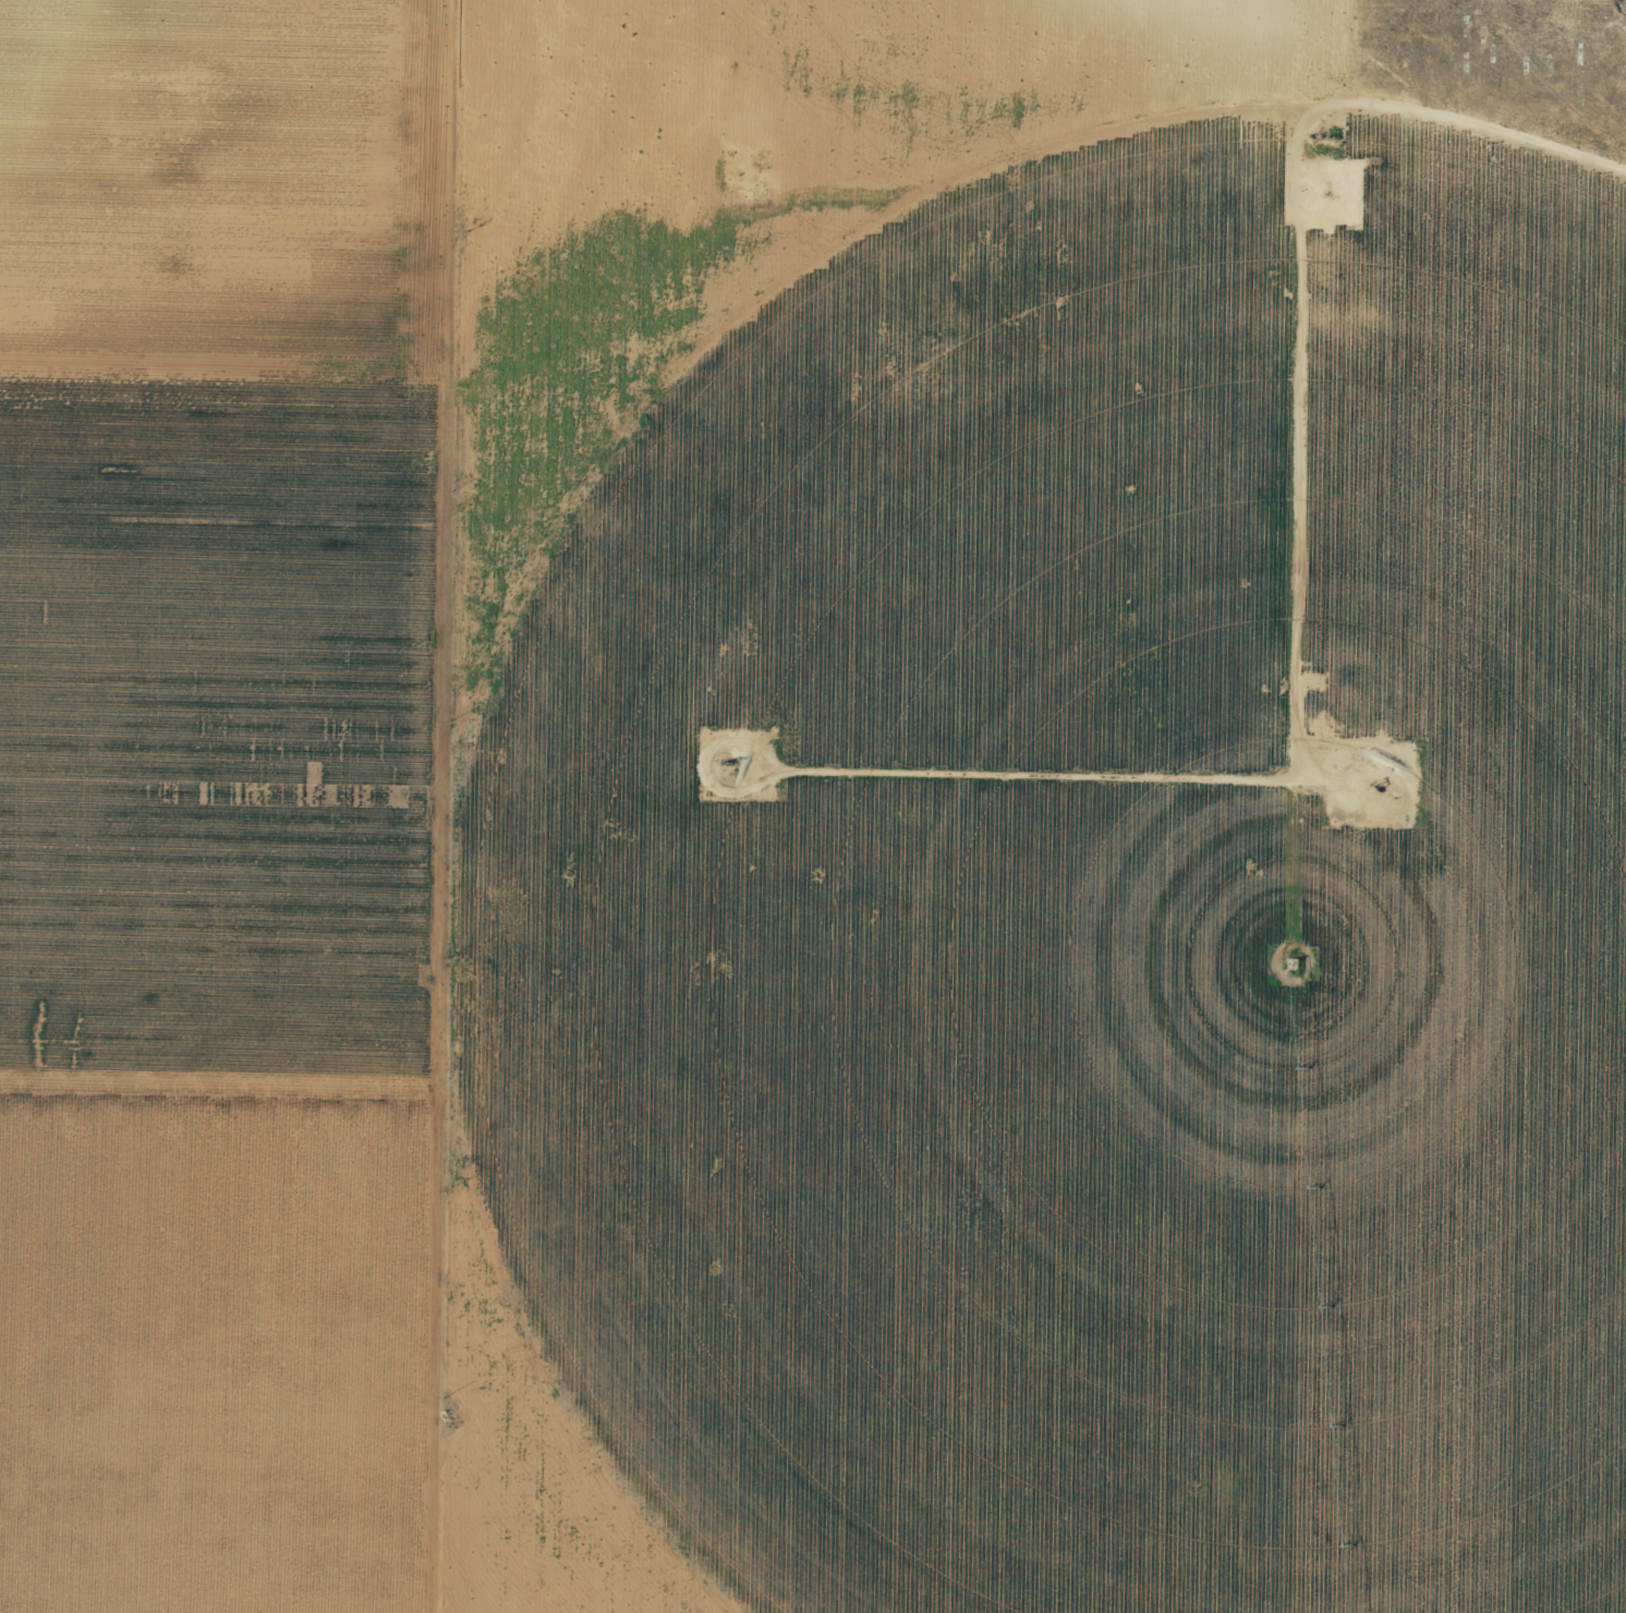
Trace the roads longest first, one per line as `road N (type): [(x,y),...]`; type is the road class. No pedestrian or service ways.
road 1 (residential): [(434,1612),(454,0)]

